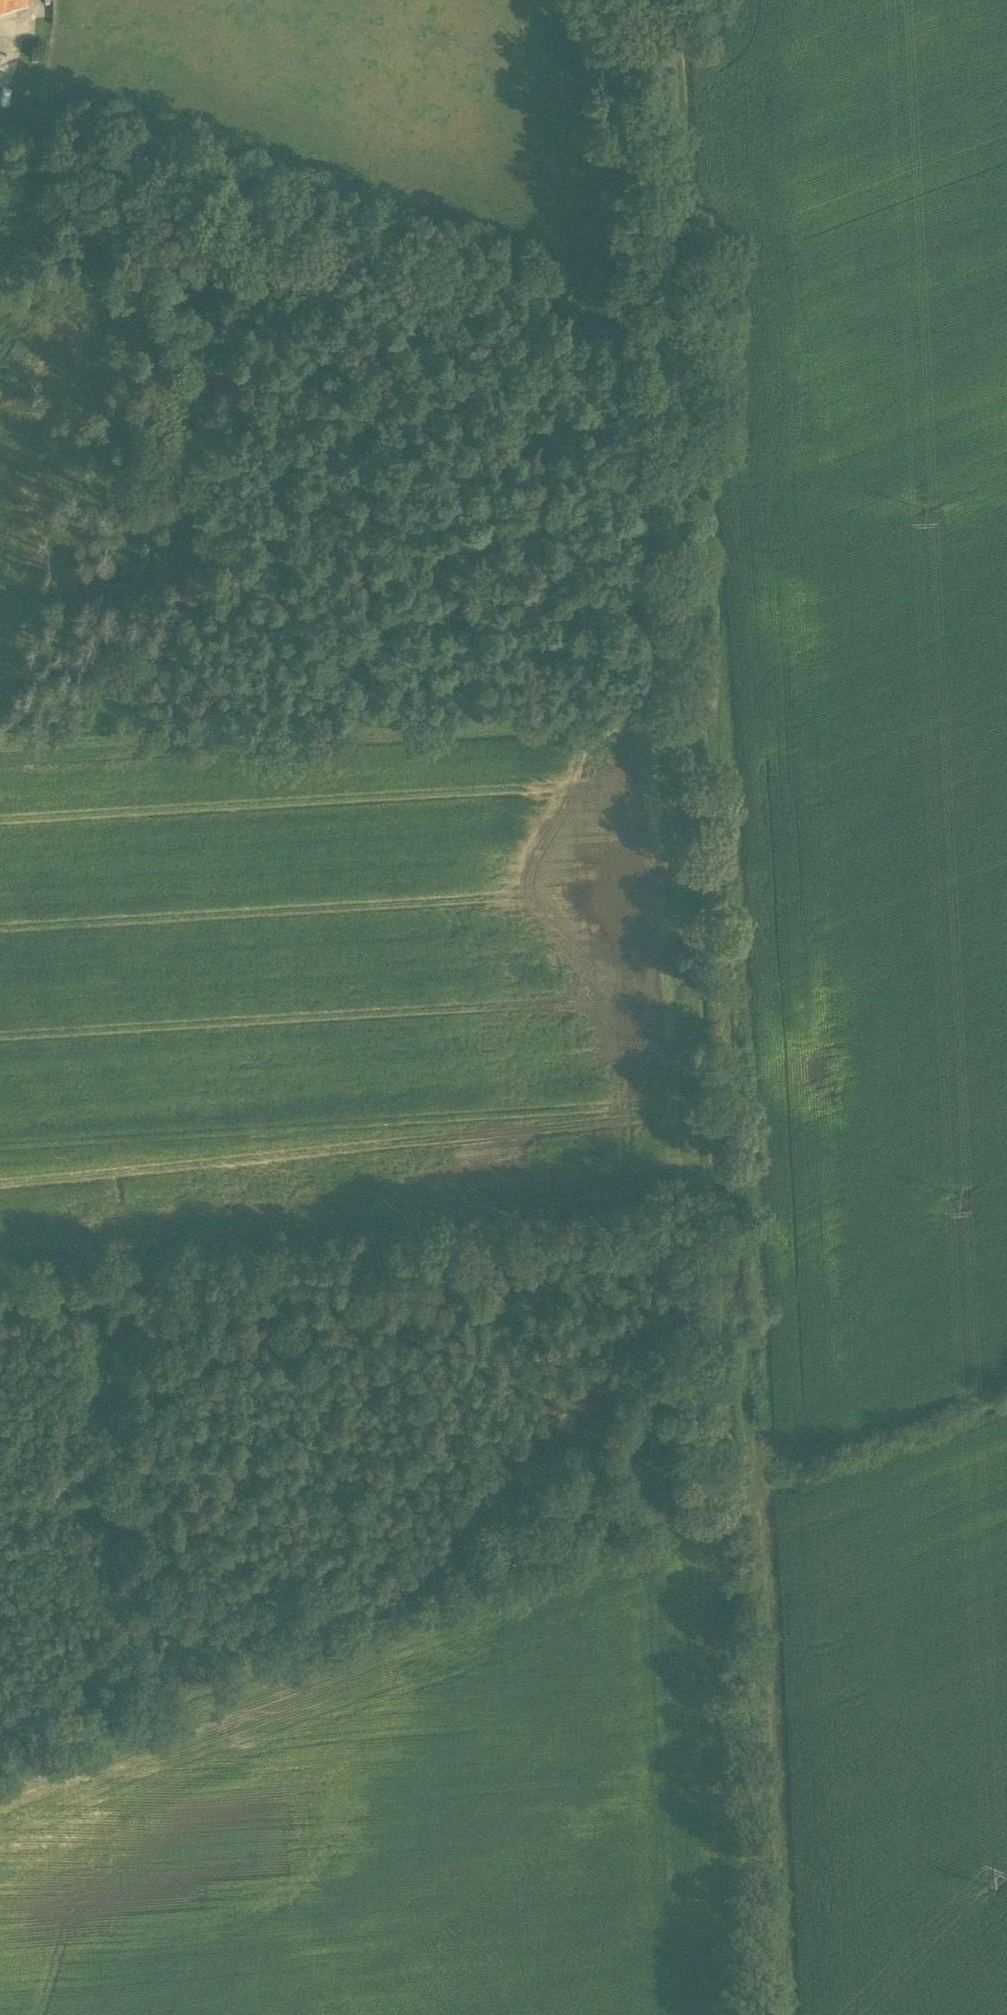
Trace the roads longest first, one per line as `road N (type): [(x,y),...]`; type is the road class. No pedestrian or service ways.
road 1 (track): [(785,2014),(745,1303),(725,668),(674,24),(664,0)]

